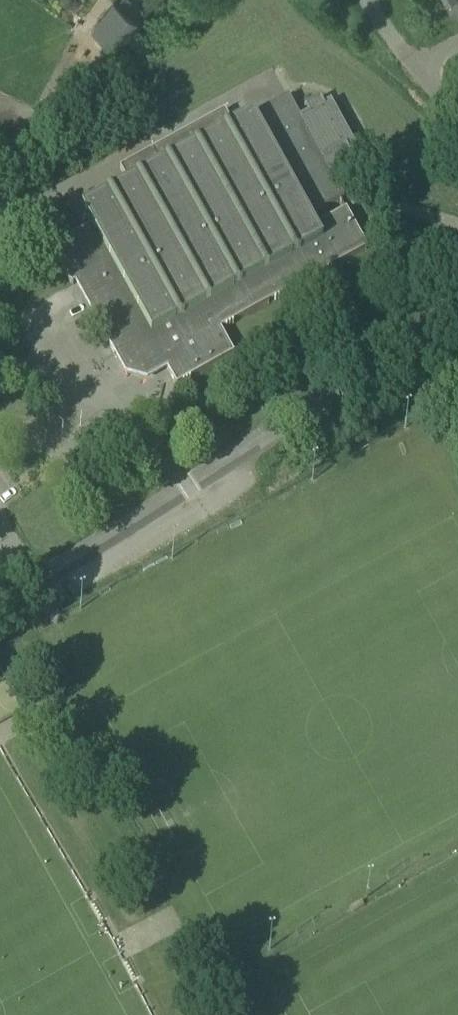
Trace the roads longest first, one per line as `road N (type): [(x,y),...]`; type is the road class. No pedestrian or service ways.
road 1 (unclassified): [(0,589),(457,328)]

